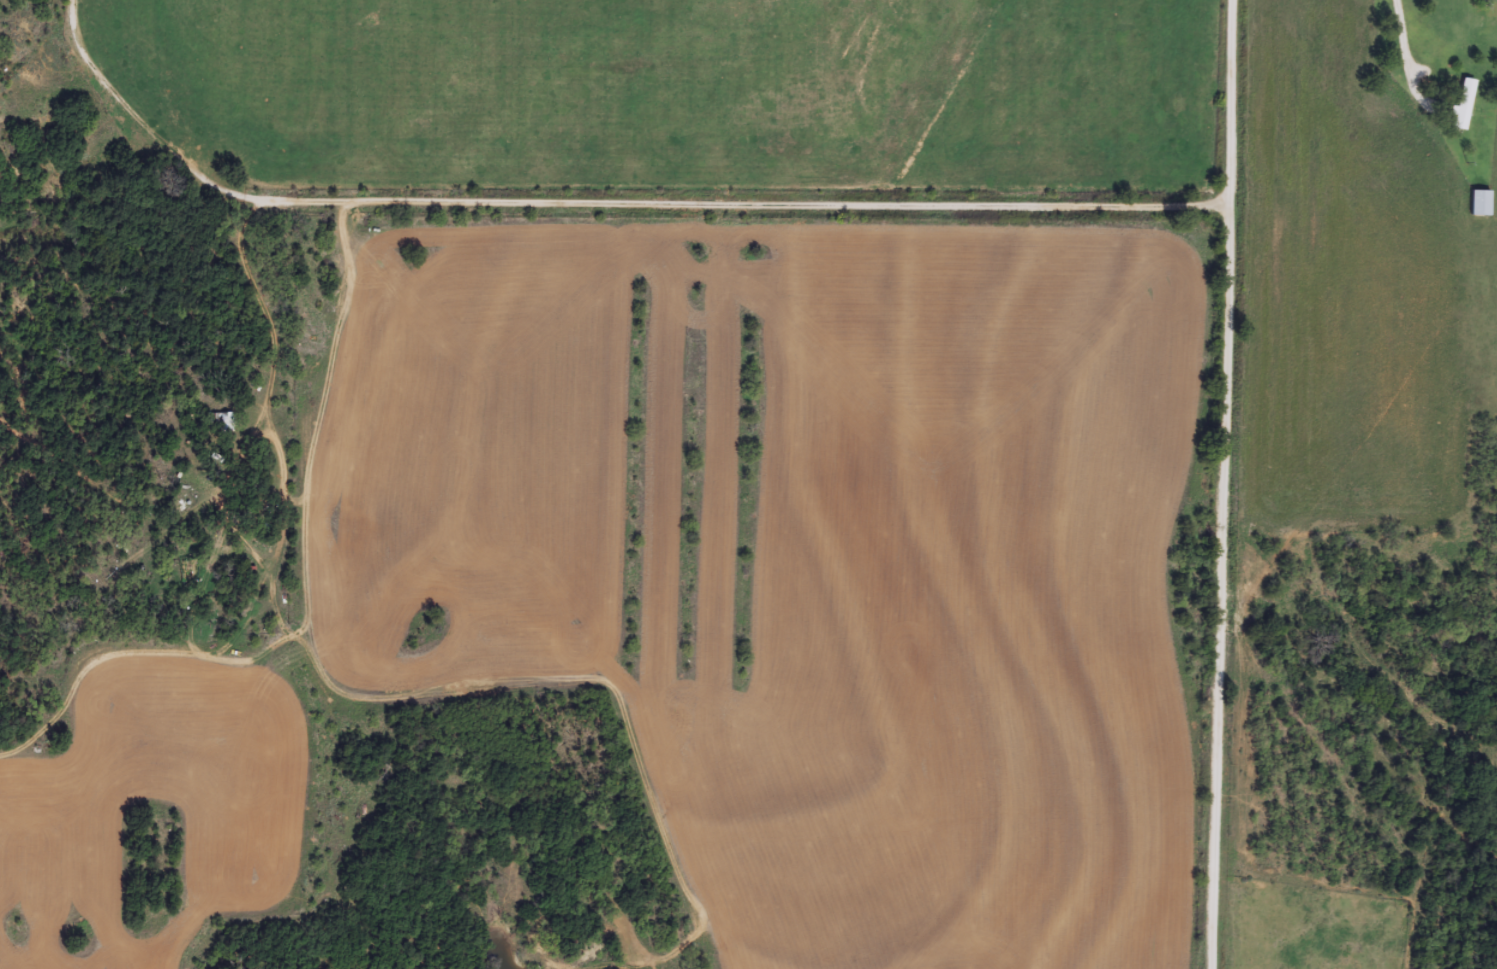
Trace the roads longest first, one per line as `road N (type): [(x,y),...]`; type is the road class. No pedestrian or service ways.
road 1 (residential): [(1214,968),(1229,329),(1209,314),(299,329),(136,247),(55,124),(53,0)]
road 2 (residential): [(1244,0),(1221,84),(1209,314)]

